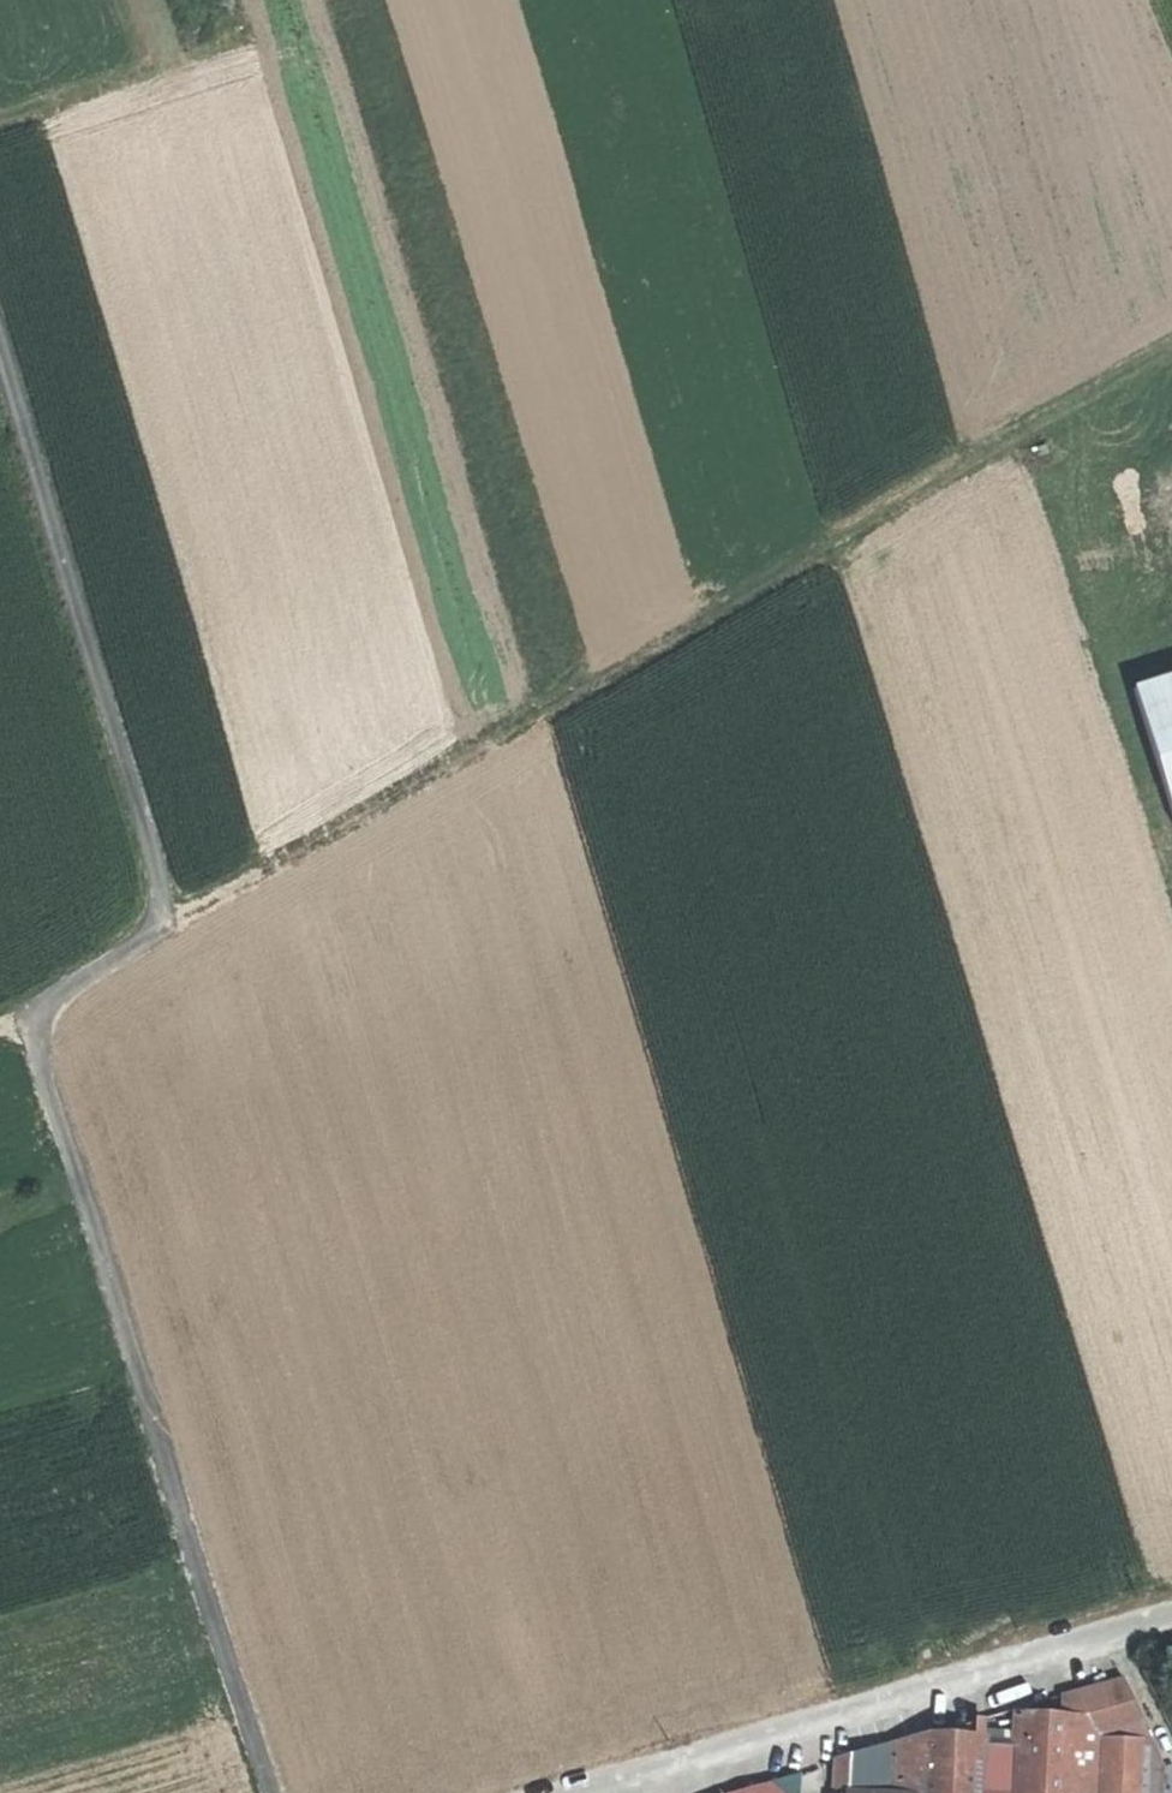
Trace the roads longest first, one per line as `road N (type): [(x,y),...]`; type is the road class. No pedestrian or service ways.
road 1 (track): [(271,1792),(27,1017),(163,930),(158,864),(0,356)]
road 2 (track): [(163,930),(1171,347)]

